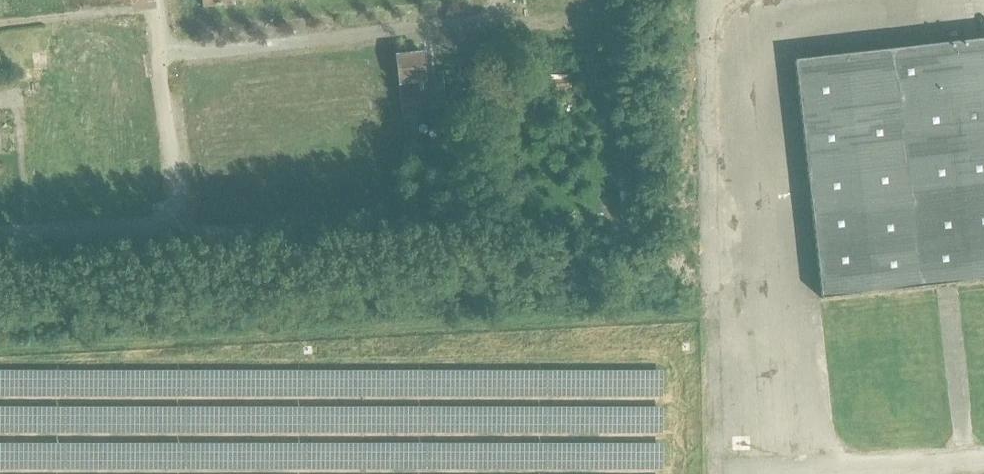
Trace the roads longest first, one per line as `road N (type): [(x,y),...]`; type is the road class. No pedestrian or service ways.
road 1 (residential): [(160,57),(499,15),(497,0)]
road 2 (residential): [(0,238),(177,229),(160,57)]

